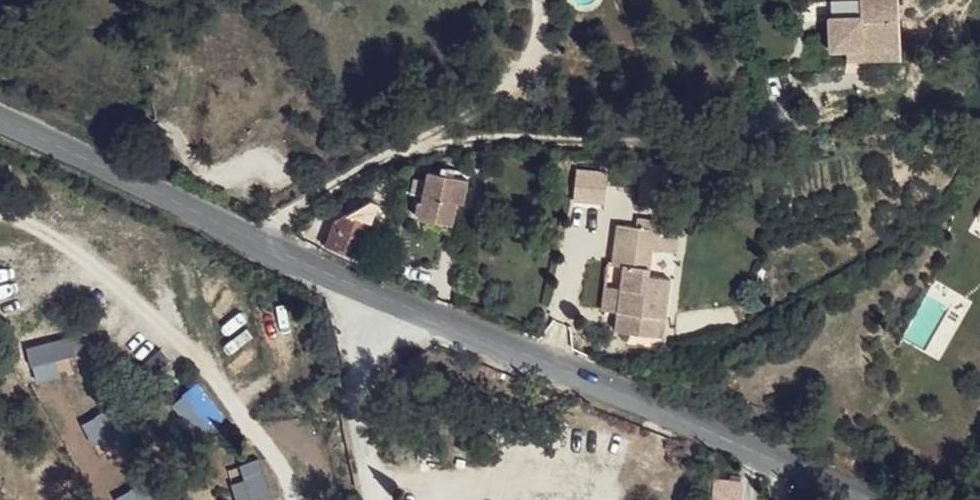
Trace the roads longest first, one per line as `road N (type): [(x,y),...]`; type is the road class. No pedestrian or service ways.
road 1 (tertiary): [(0,120),(373,296),(852,499)]

